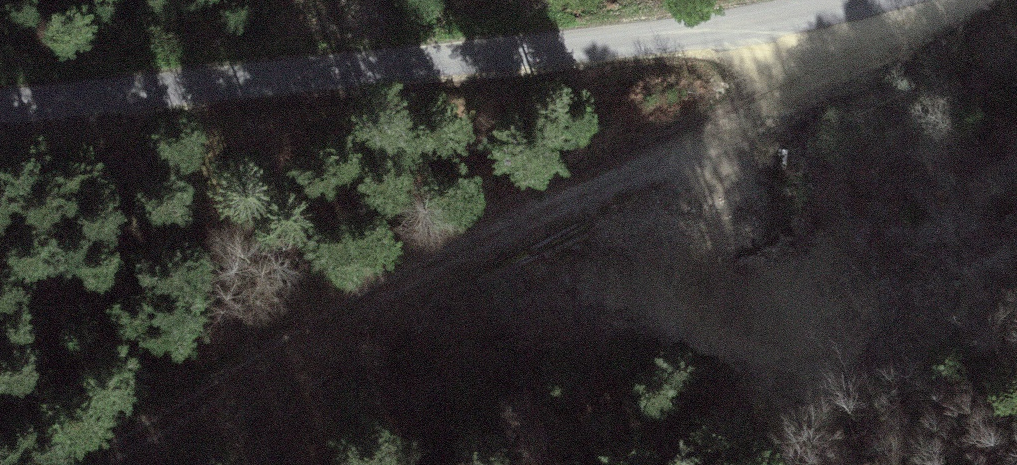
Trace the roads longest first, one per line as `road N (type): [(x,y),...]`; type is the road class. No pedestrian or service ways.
road 1 (unclassified): [(886,0),(655,46),(0,114)]
road 2 (track): [(99,464),(520,225),(702,149),(767,103),(794,23)]

